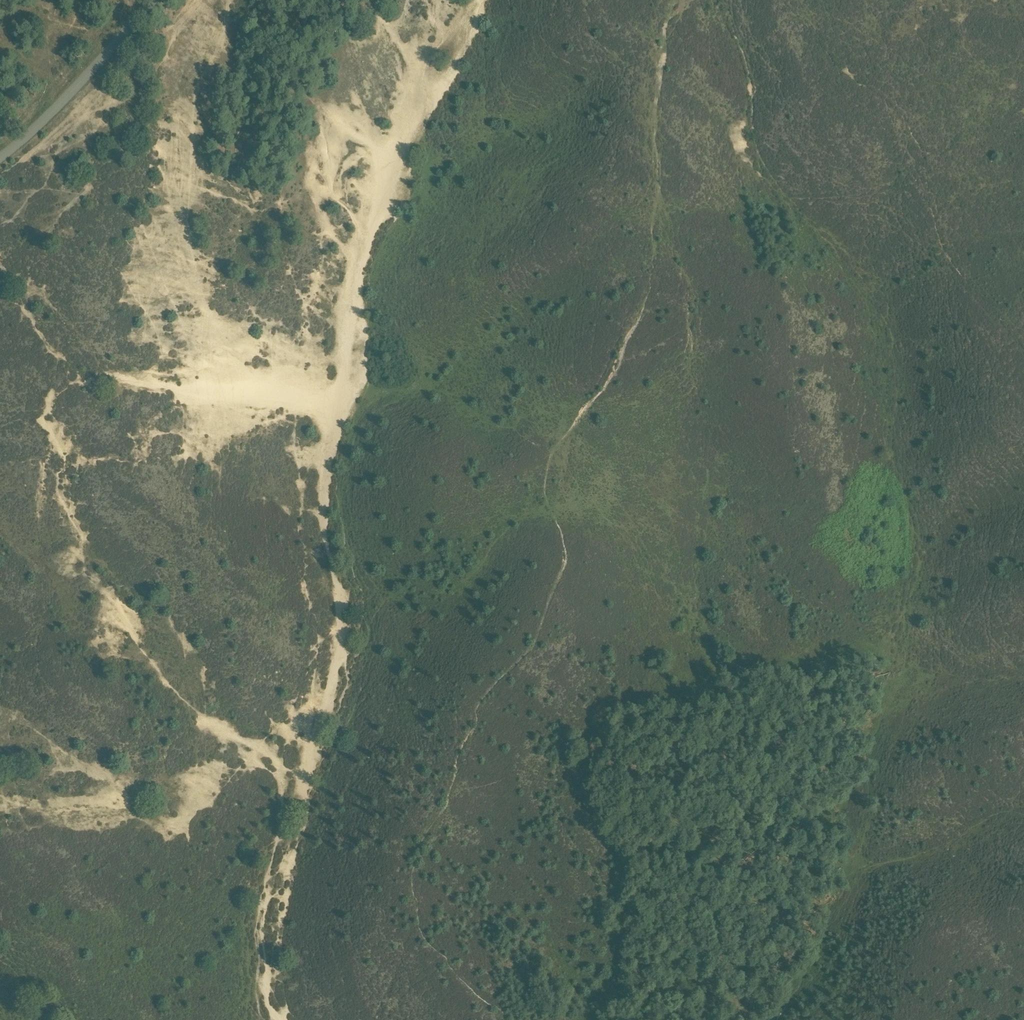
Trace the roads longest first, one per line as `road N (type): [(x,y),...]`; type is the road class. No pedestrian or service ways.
road 1 (unclassified): [(0,159),(83,81),(152,0)]

